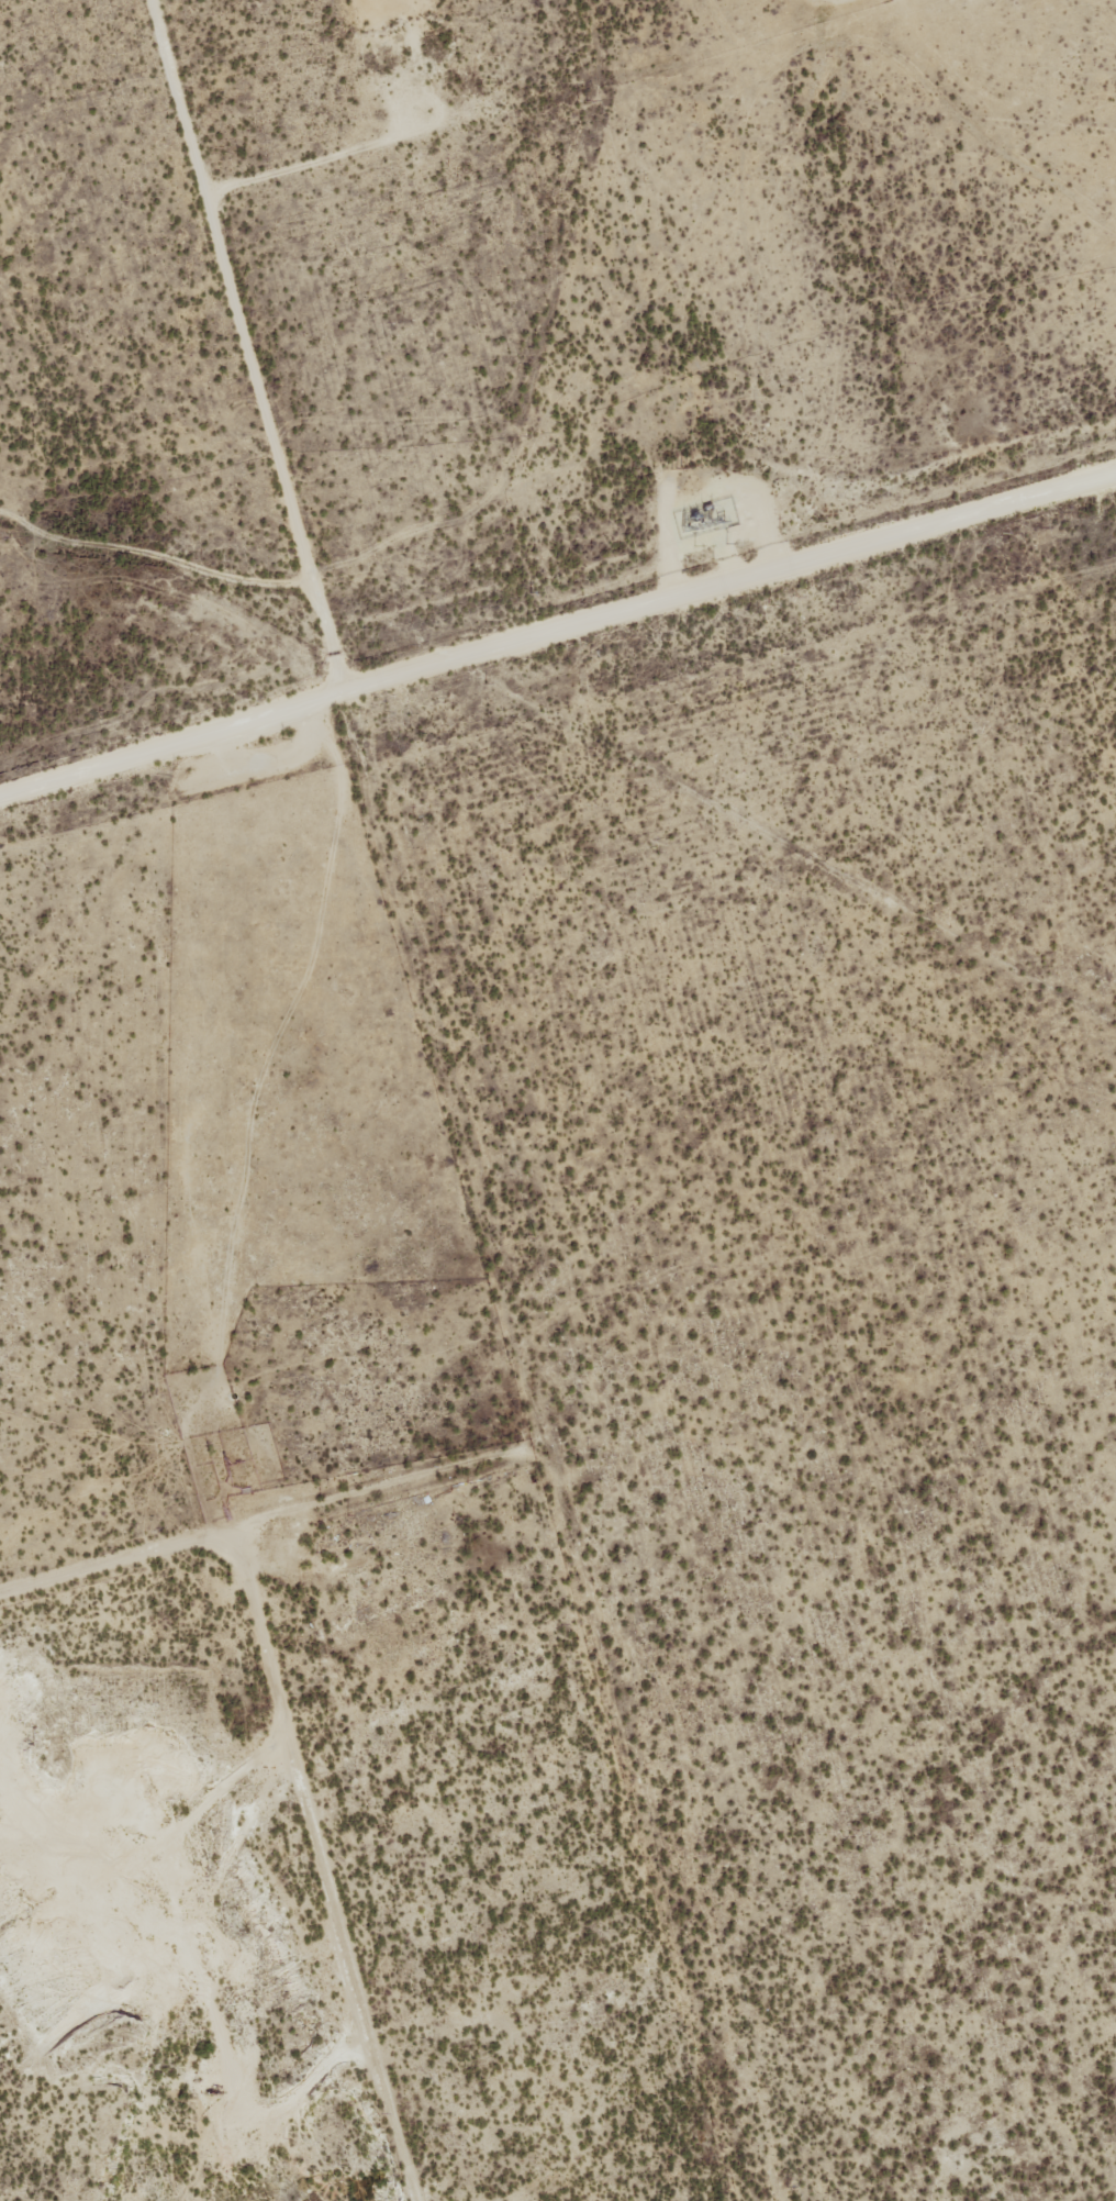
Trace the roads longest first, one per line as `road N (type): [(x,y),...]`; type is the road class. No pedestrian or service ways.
road 1 (residential): [(345,682),(1115,466)]
road 2 (residential): [(0,784),(345,682)]

